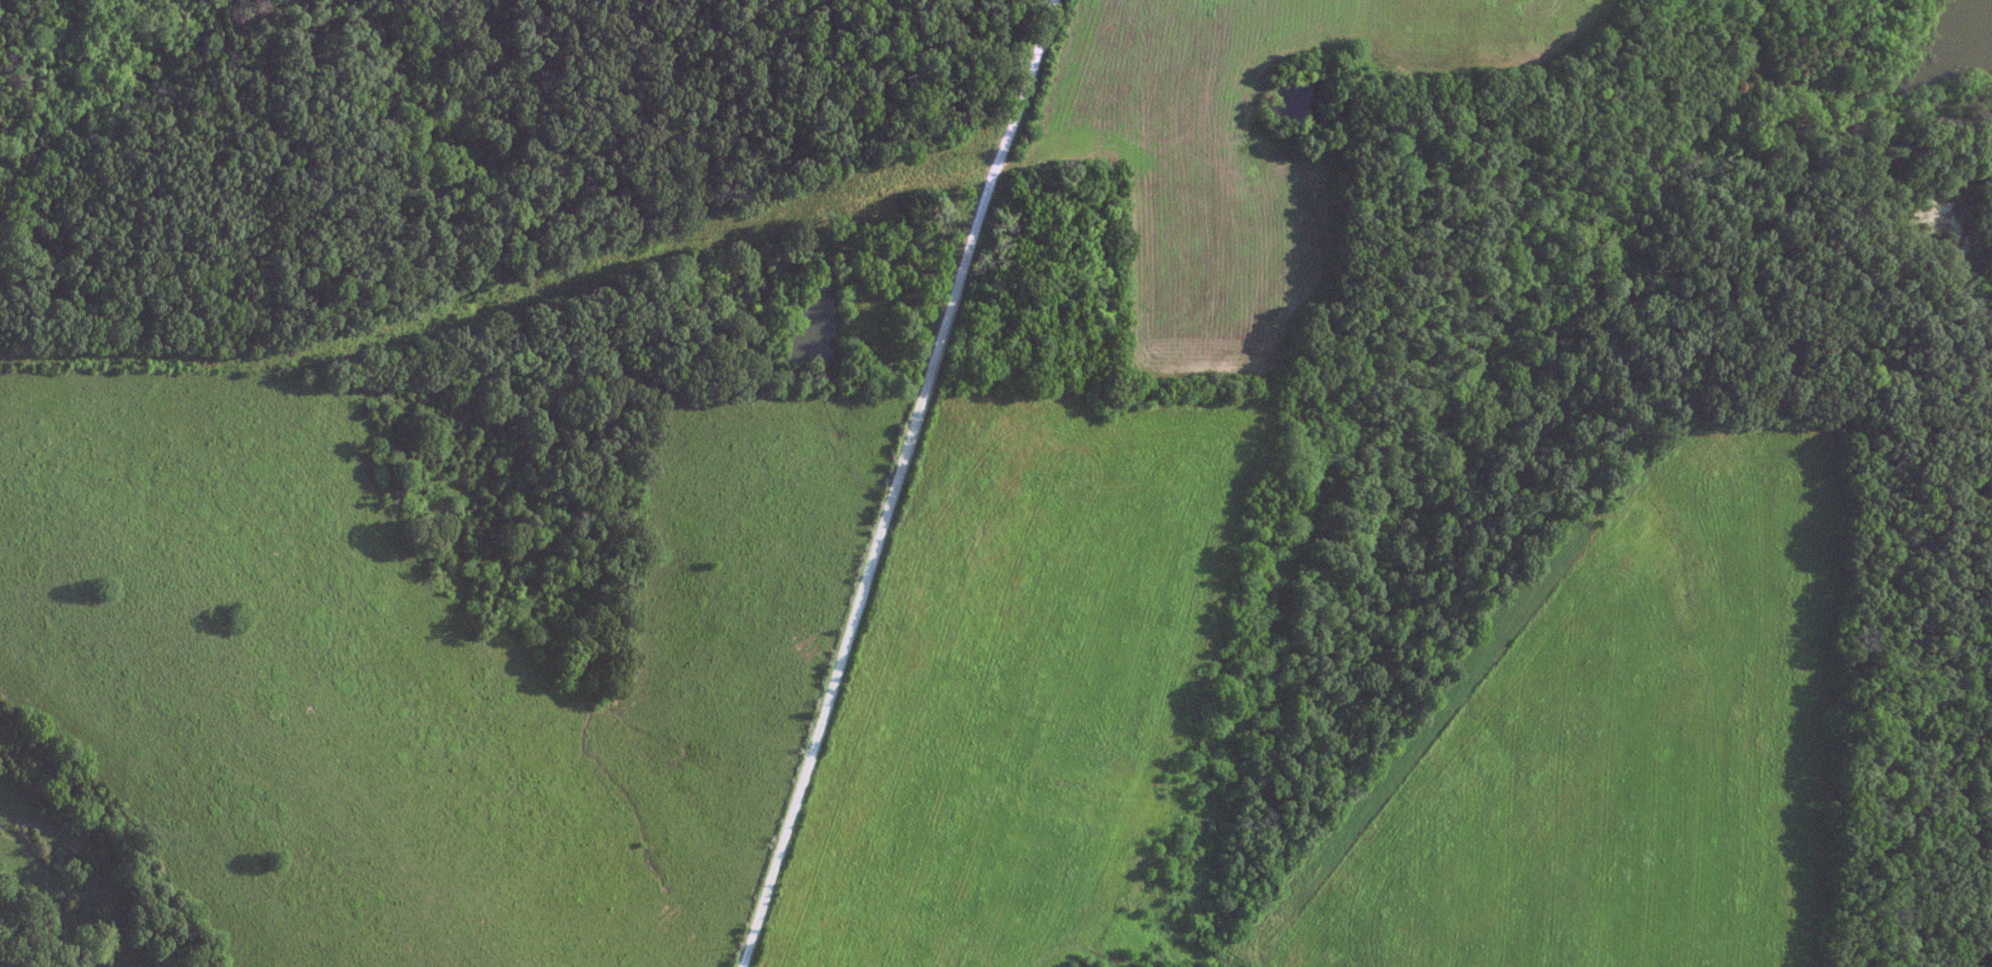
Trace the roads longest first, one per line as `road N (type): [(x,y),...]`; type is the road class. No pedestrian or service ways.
road 1 (residential): [(1057,0),(744,966)]

